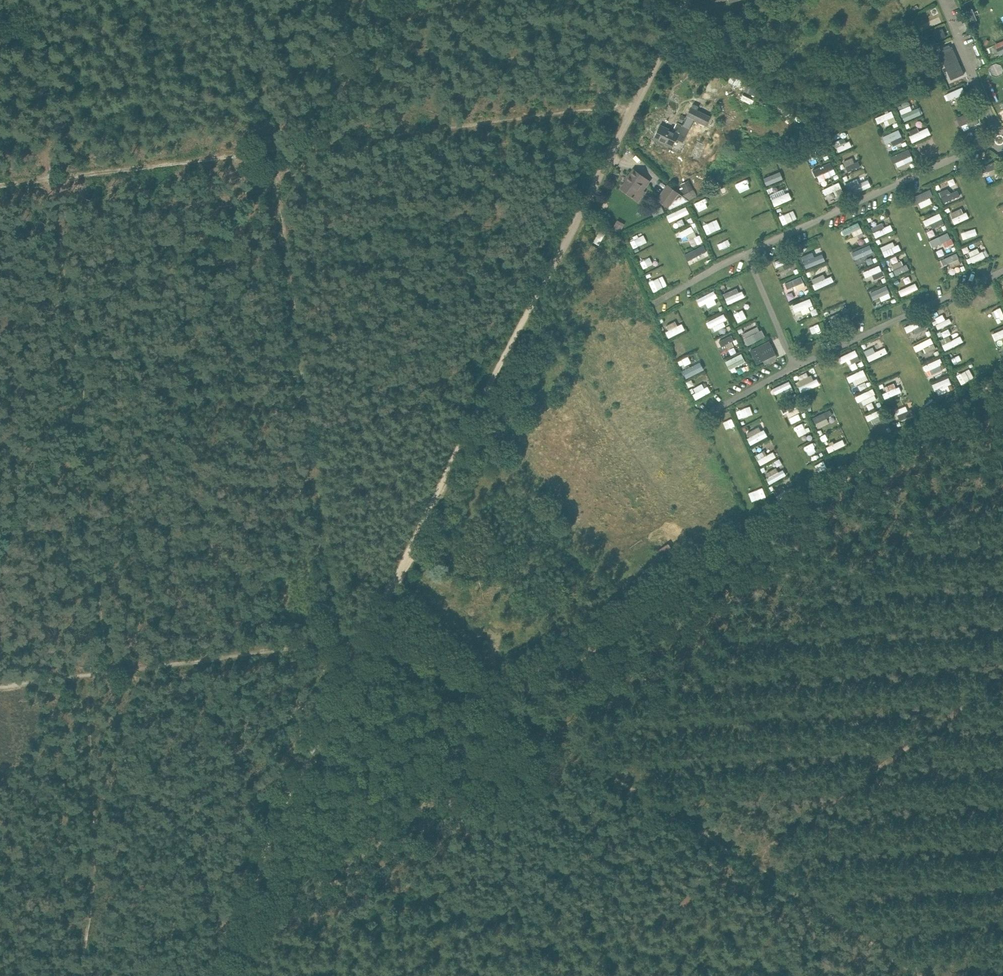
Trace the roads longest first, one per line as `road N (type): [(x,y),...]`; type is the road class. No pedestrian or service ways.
road 1 (track): [(236,975),(277,821),(688,0)]

